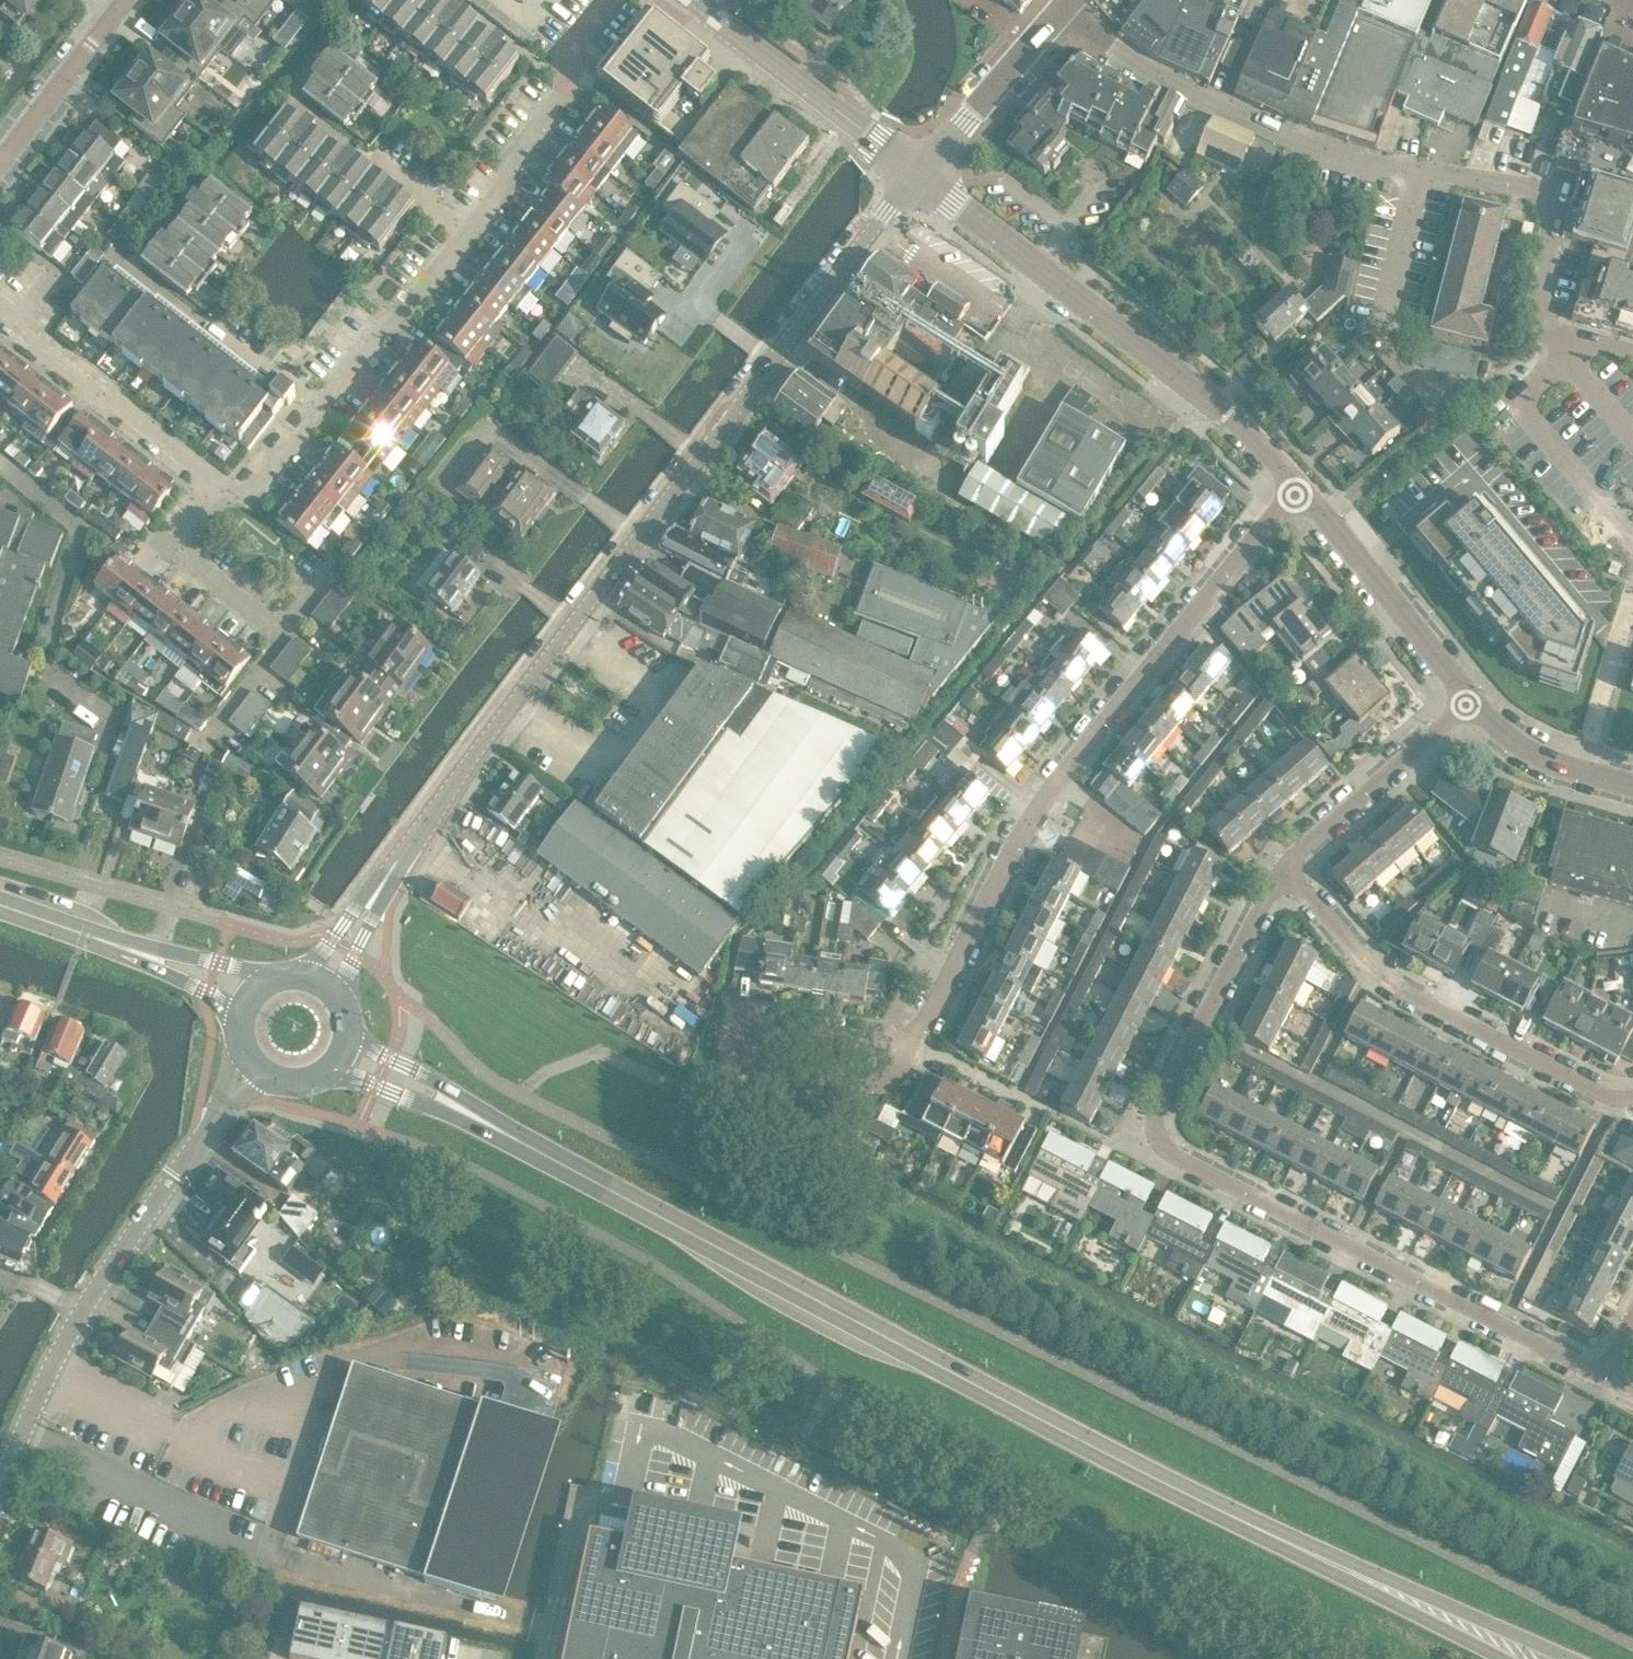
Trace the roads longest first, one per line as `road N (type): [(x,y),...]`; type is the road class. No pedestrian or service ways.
road 1 (secondary): [(1439,1614),(1077,1440),(490,1124)]
road 2 (tertiary): [(386,880),(486,736),(916,174)]
road 3 (residential): [(1604,1379),(1160,1146),(1152,1115),(1158,1096),(1281,872)]
road 4 (residential): [(908,1050),(1059,778),(1298,489)]
road 5 (tertiary): [(1298,489),(1226,416),(916,174)]
road 6 (residential): [(1632,1100),(1594,1099),(1384,986),(1281,872)]
road 7 (residential): [(0,1489),(83,1313),(199,1139)]
road 8 (residential): [(468,234),(413,305),(369,340),(252,493),(224,490)]
road 9 (residential): [(224,490),(42,347),(0,304)]
road 10 (tertiary): [(916,174),(694,0)]
road 11 (residential): [(468,234),(508,180),(511,159),(563,96),(565,50),(606,0)]
road 12 (tertiary): [(1470,700),(1298,489)]
road 13 (residential): [(1281,872),(1470,700)]
road 14 (residential): [(908,1050),(886,1084),(860,1095),(759,1081),(737,1068),(742,1033),(759,1026)]
road 15 (unclassified): [(916,174),(1067,6)]
road 16 (residential): [(283,639),(174,555),(224,490)]
road 17 (residential): [(0,164),(116,14)]
road 18 (tertiary): [(1632,788),(1537,758),(1470,700)]
road 19 (unclassified): [(1221,105),(1110,47),(1067,6)]
road 20 (secondary): [(332,1069),(490,1124)]
road 21 (secondary): [(490,1124),(437,1083),(348,1038)]
road 22 (secondary): [(277,977),(119,946)]
road 23 (residential): [(759,1026),(908,1050)]
road 24 (secondary): [(1572,1658),(1439,1614)]
road 25 (secondary): [(119,946),(242,1011)]
road 26 (tertiary): [(386,880),(301,975)]
road 27 (secondary): [(0,904),(119,946)]
road 28 (residential): [(208,738),(283,639)]
road 29 (tertiary): [(335,993),(386,880)]

